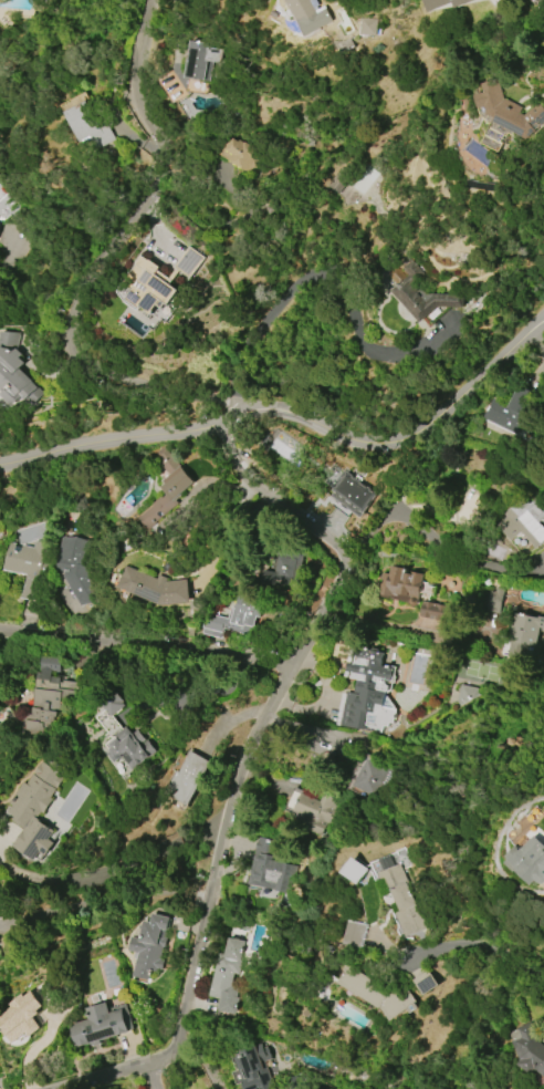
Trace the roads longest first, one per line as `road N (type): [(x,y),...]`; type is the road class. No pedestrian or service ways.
road 1 (residential): [(152,1088),(156,1070),(179,1045),(234,829),(287,667),(326,619),(343,552),(254,486),(231,440),(245,408)]
road 2 (residential): [(245,408),(121,383),(83,365),(70,345),(82,284),(167,170),(165,145),(143,116),(137,77),(149,0)]
road 3 (residential): [(543,322),(415,436),(385,445),(245,408)]
road 4 (residential): [(0,633),(287,667)]
road 5 (residential): [(245,408),(132,442),(0,463)]

